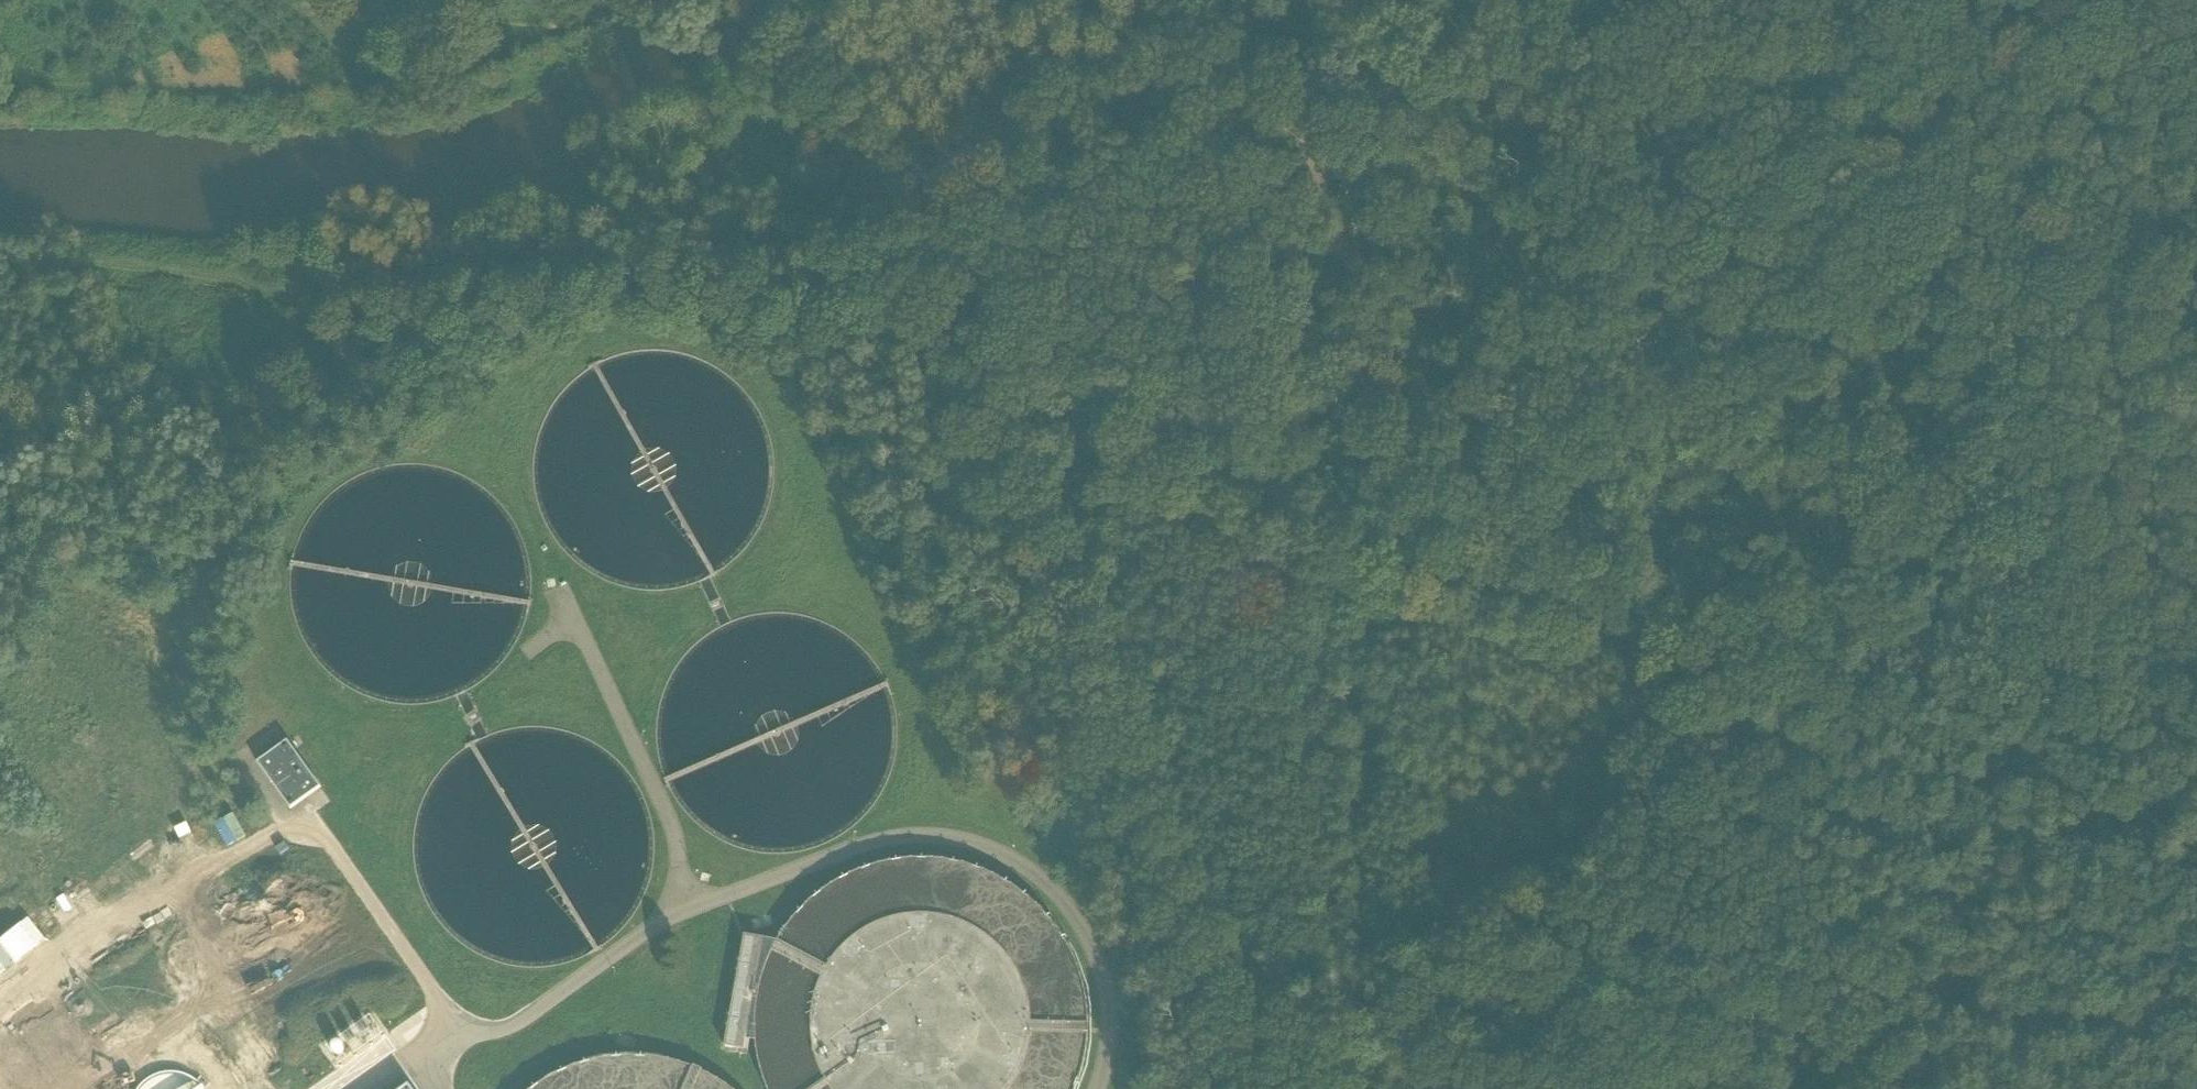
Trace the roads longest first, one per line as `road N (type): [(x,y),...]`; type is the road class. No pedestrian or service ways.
road 1 (track): [(1261,1088),(985,424)]
road 2 (track): [(0,116),(404,109),(610,20)]
road 3 (track): [(0,993),(44,976),(152,907),(186,874),(178,763),(76,643)]
road 4 (track): [(985,424),(912,248),(783,40)]
road 5 (track): [(186,874),(309,816)]

